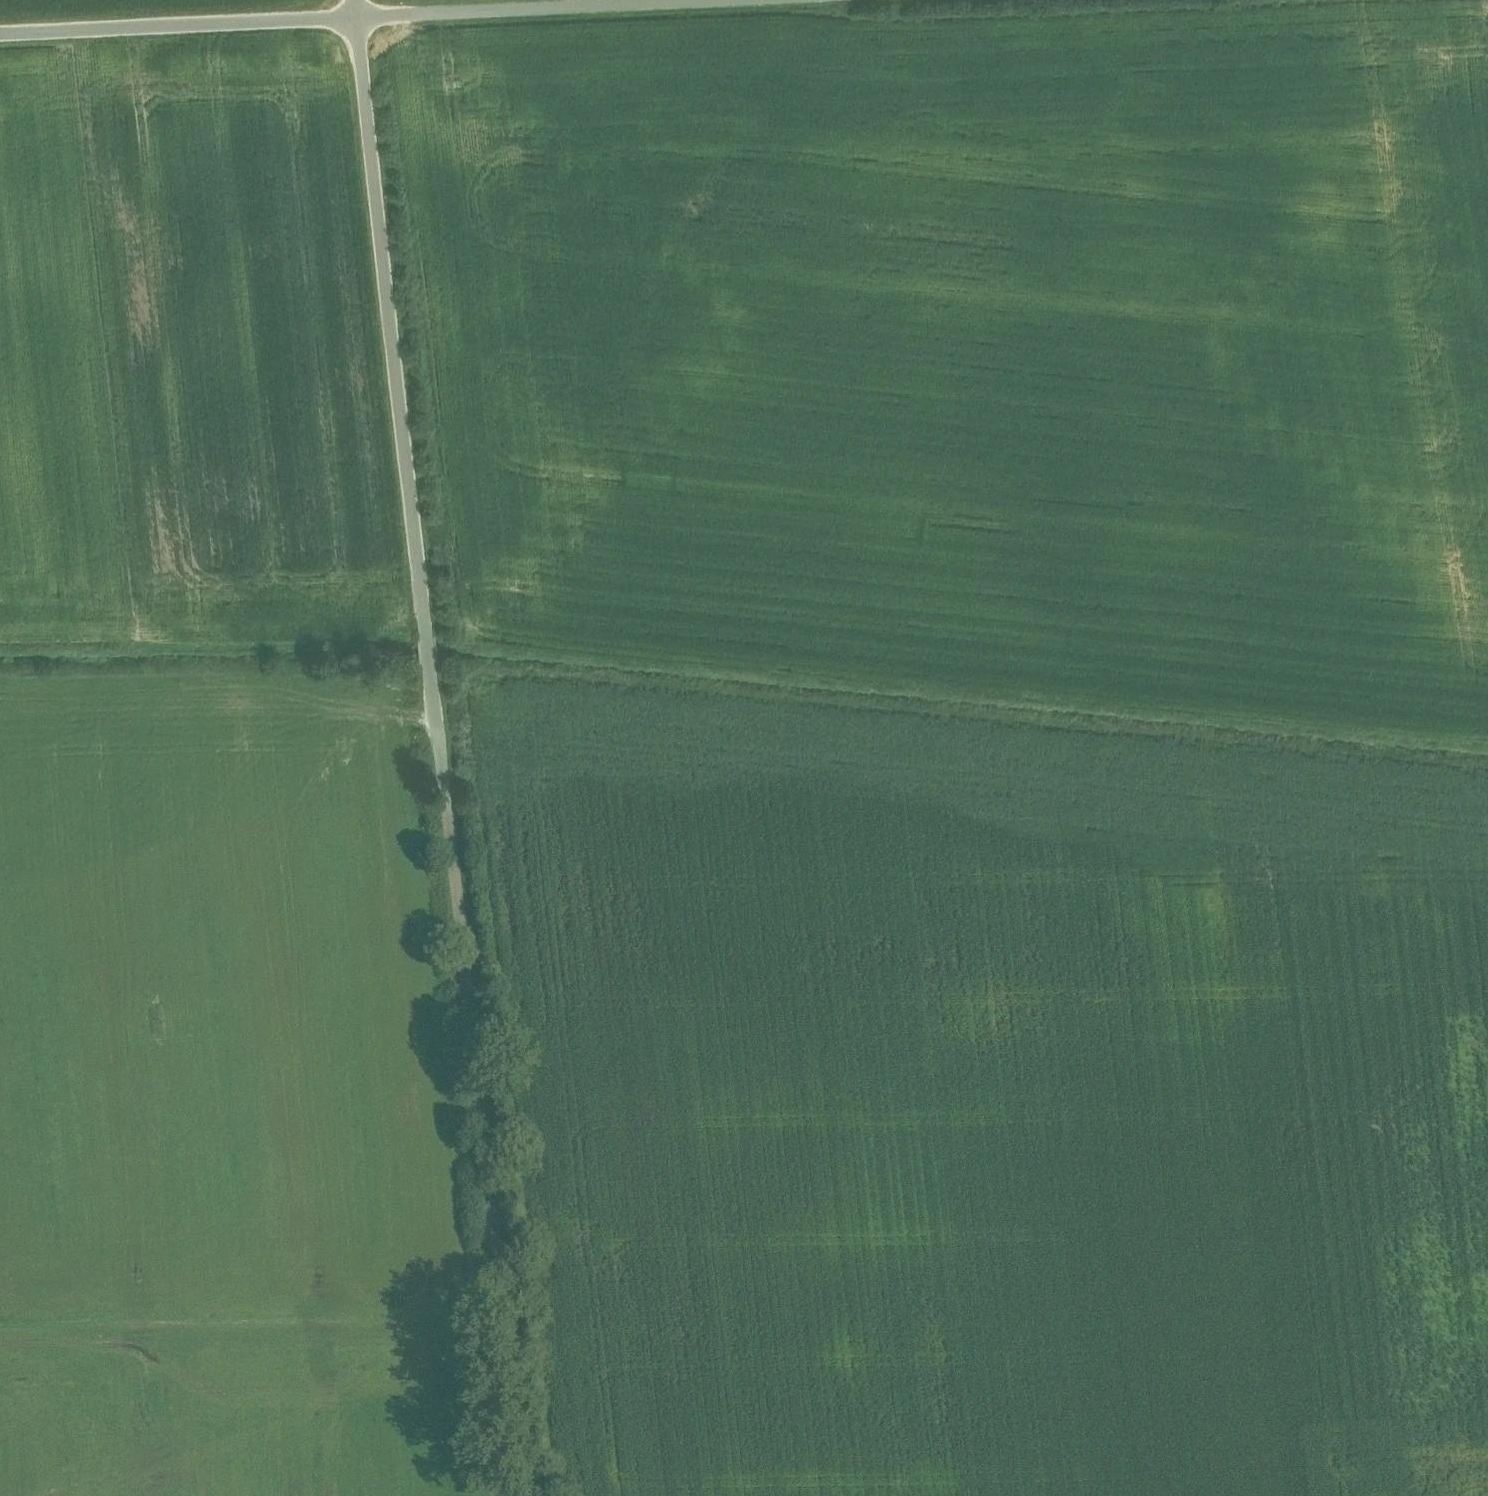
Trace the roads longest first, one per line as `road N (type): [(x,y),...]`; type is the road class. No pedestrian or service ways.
road 1 (unclassified): [(358,16),(526,1495)]
road 2 (unclassified): [(358,16),(738,0)]
road 3 (unclassified): [(0,32),(358,16)]

